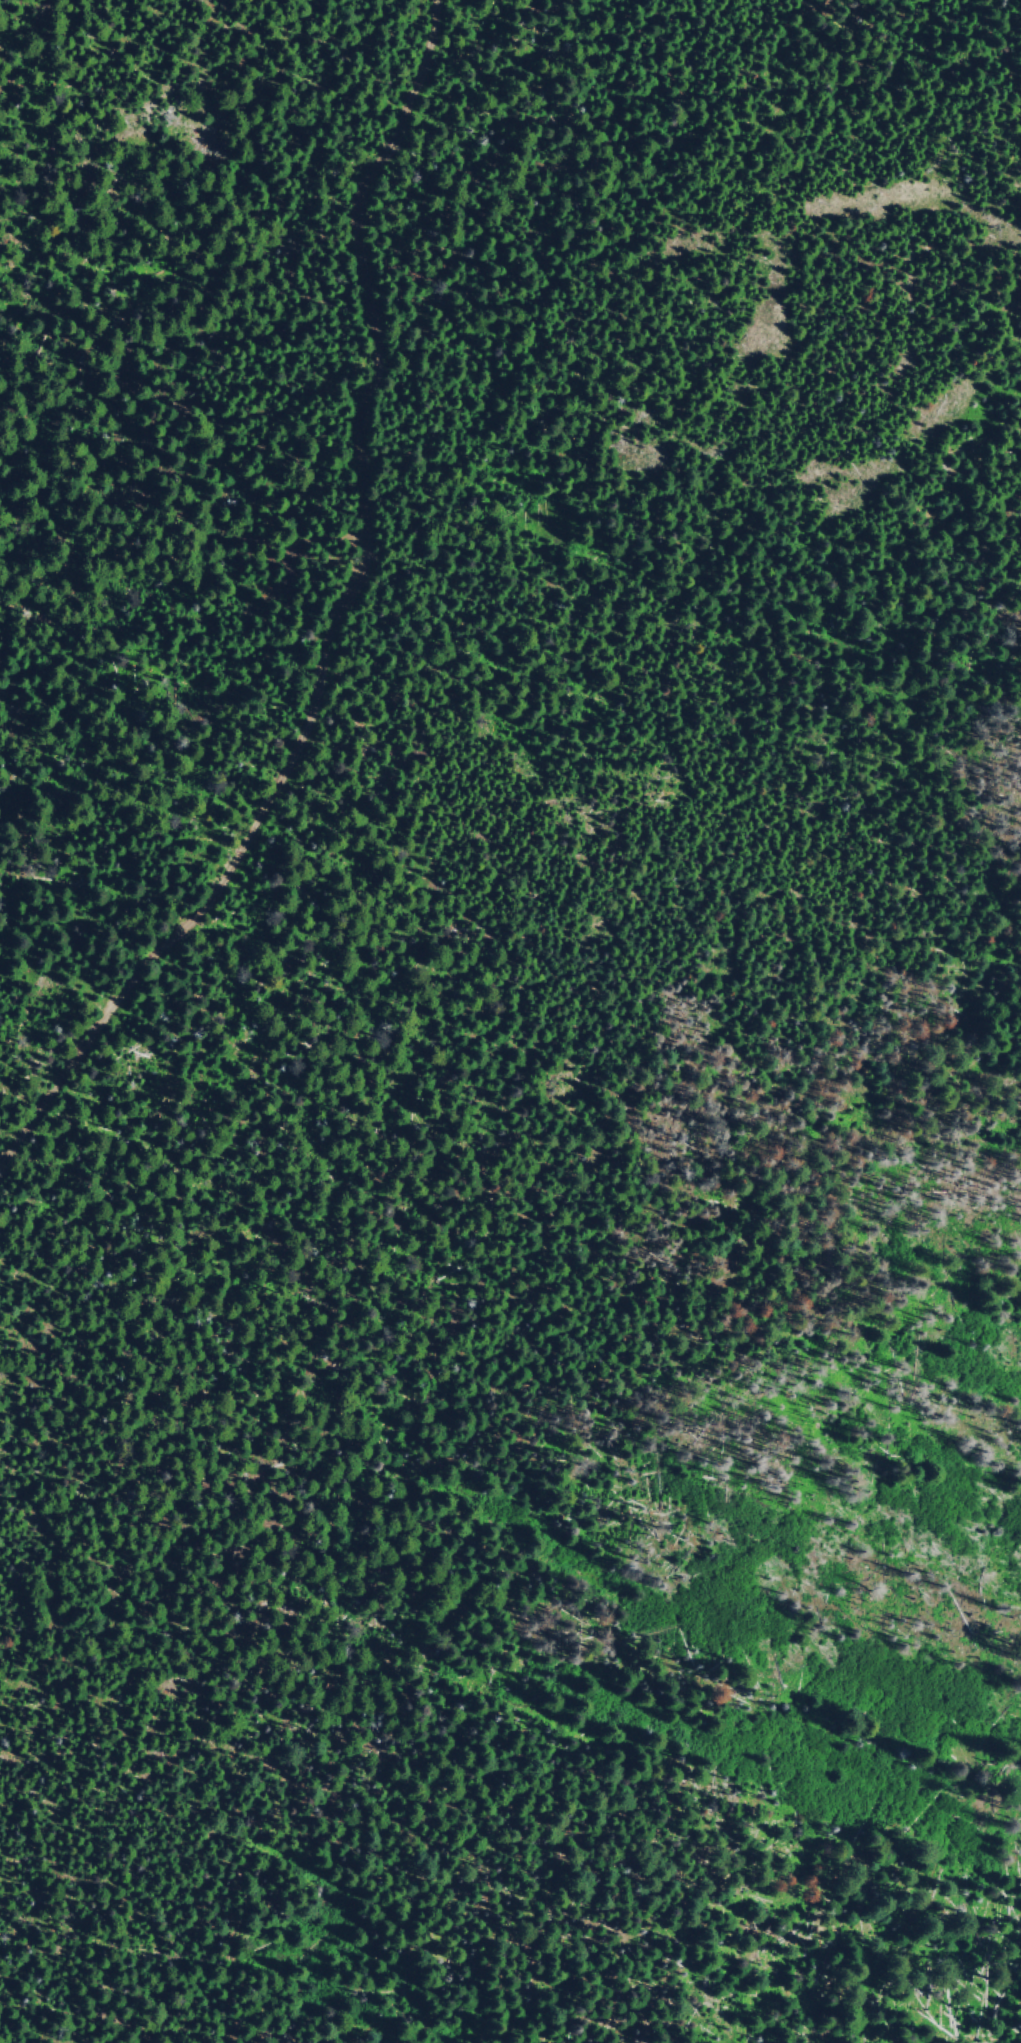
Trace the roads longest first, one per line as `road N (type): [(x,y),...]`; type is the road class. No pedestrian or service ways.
road 1 (track): [(0,1144),(205,902),(289,763),(332,603),(362,547),(359,420),(372,346),(354,209),(403,111),(434,21),(433,0)]

